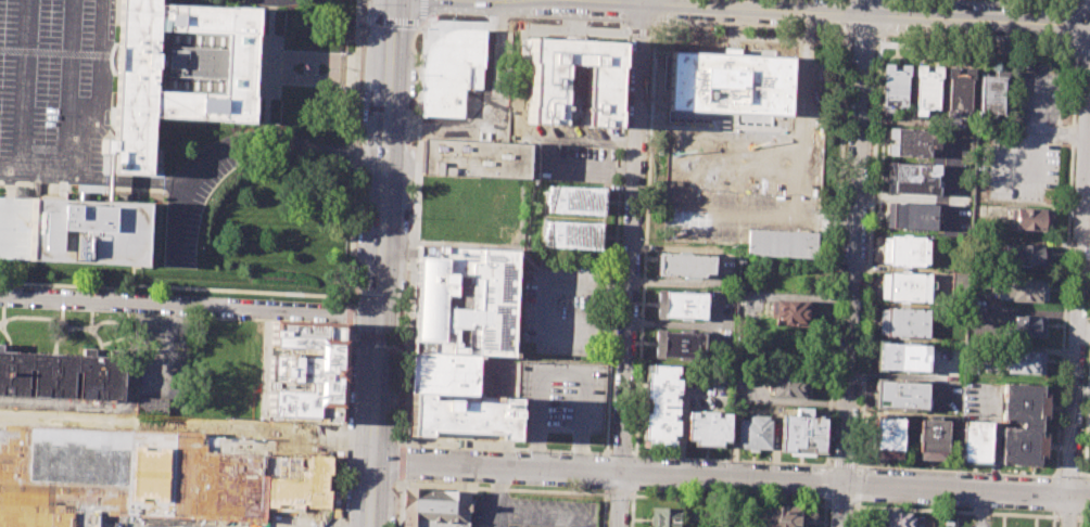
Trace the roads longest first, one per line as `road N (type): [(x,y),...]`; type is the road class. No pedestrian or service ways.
road 1 (residential): [(1089,498),(368,462)]
road 2 (residential): [(643,0),(620,526)]
road 3 (secondary): [(1089,27),(593,0)]
road 4 (residential): [(867,0),(845,486)]
road 5 (secondary): [(368,462),(389,0)]
road 6 (residential): [(1068,526),(1089,79)]
road 7 (residential): [(375,317),(0,298)]

